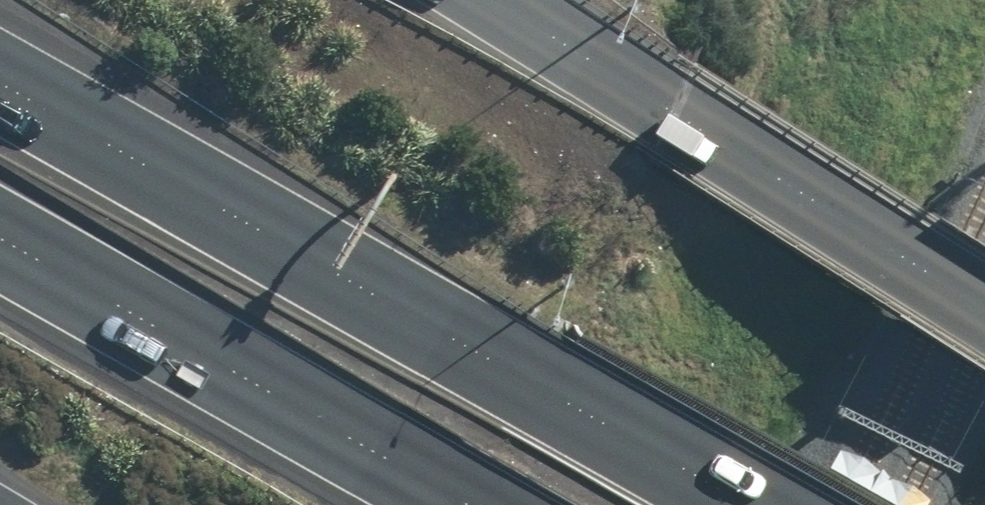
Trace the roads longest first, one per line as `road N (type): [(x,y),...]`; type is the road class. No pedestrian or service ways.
road 1 (motorway): [(0,82),(744,504)]
road 2 (motorway): [(497,0),(984,313)]
road 3 (motorway): [(468,504),(0,243)]

